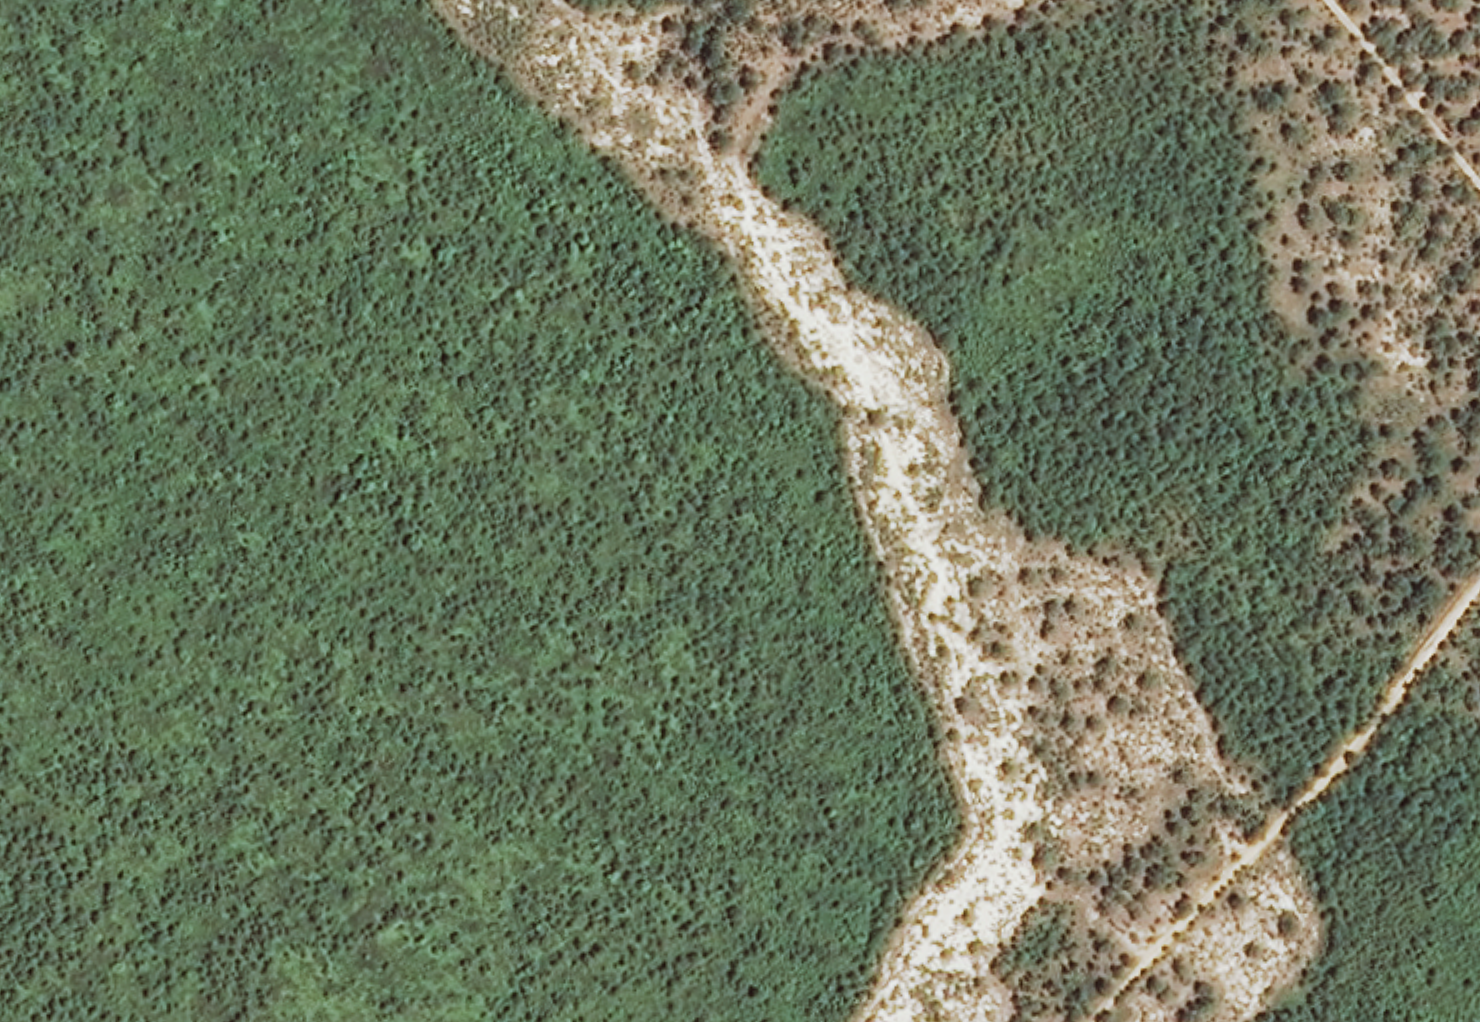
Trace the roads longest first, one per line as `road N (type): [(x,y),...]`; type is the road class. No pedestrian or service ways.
road 1 (residential): [(1479,138),(1366,0)]

